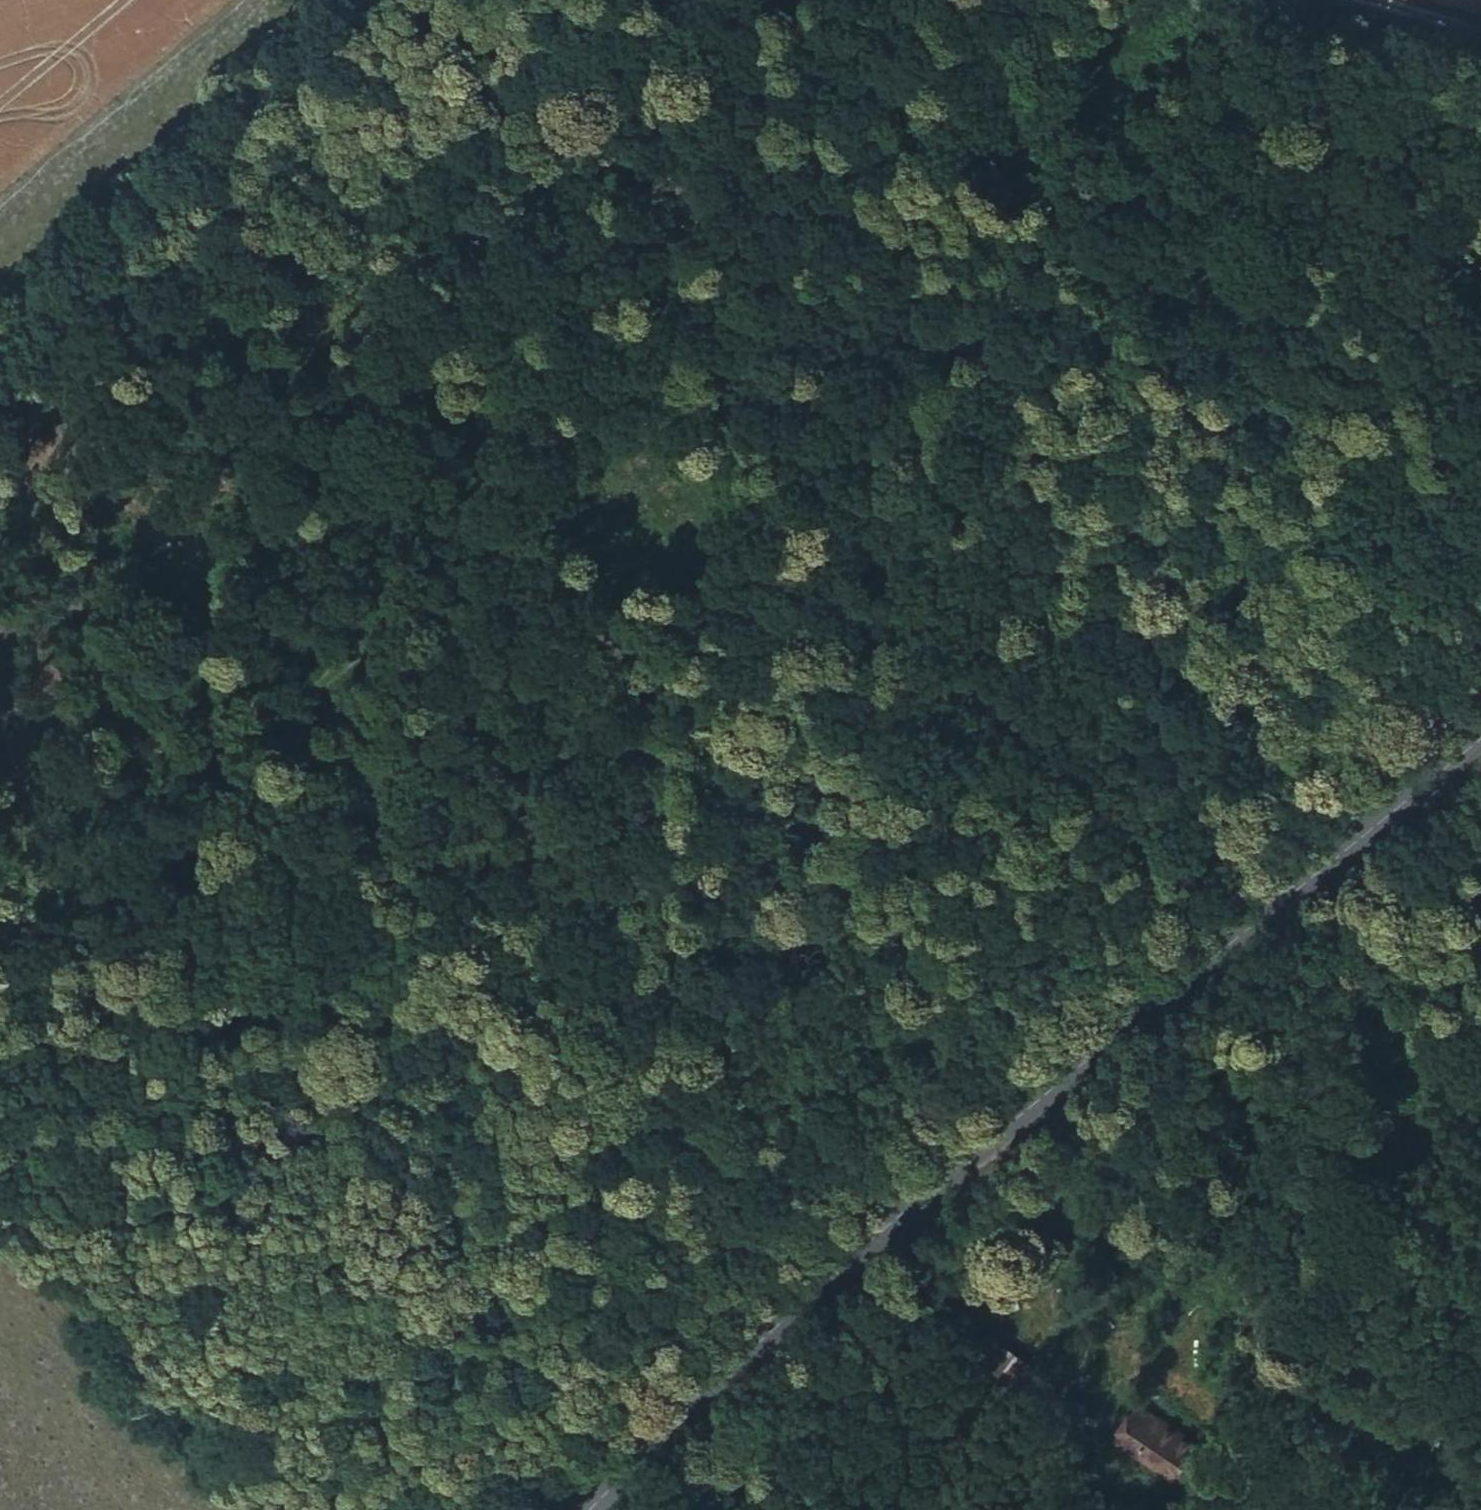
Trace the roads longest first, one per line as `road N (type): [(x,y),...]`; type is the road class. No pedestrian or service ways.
road 1 (tertiary): [(1480,719),(726,1365),(593,1509)]
road 2 (track): [(1480,41),(1339,0)]

